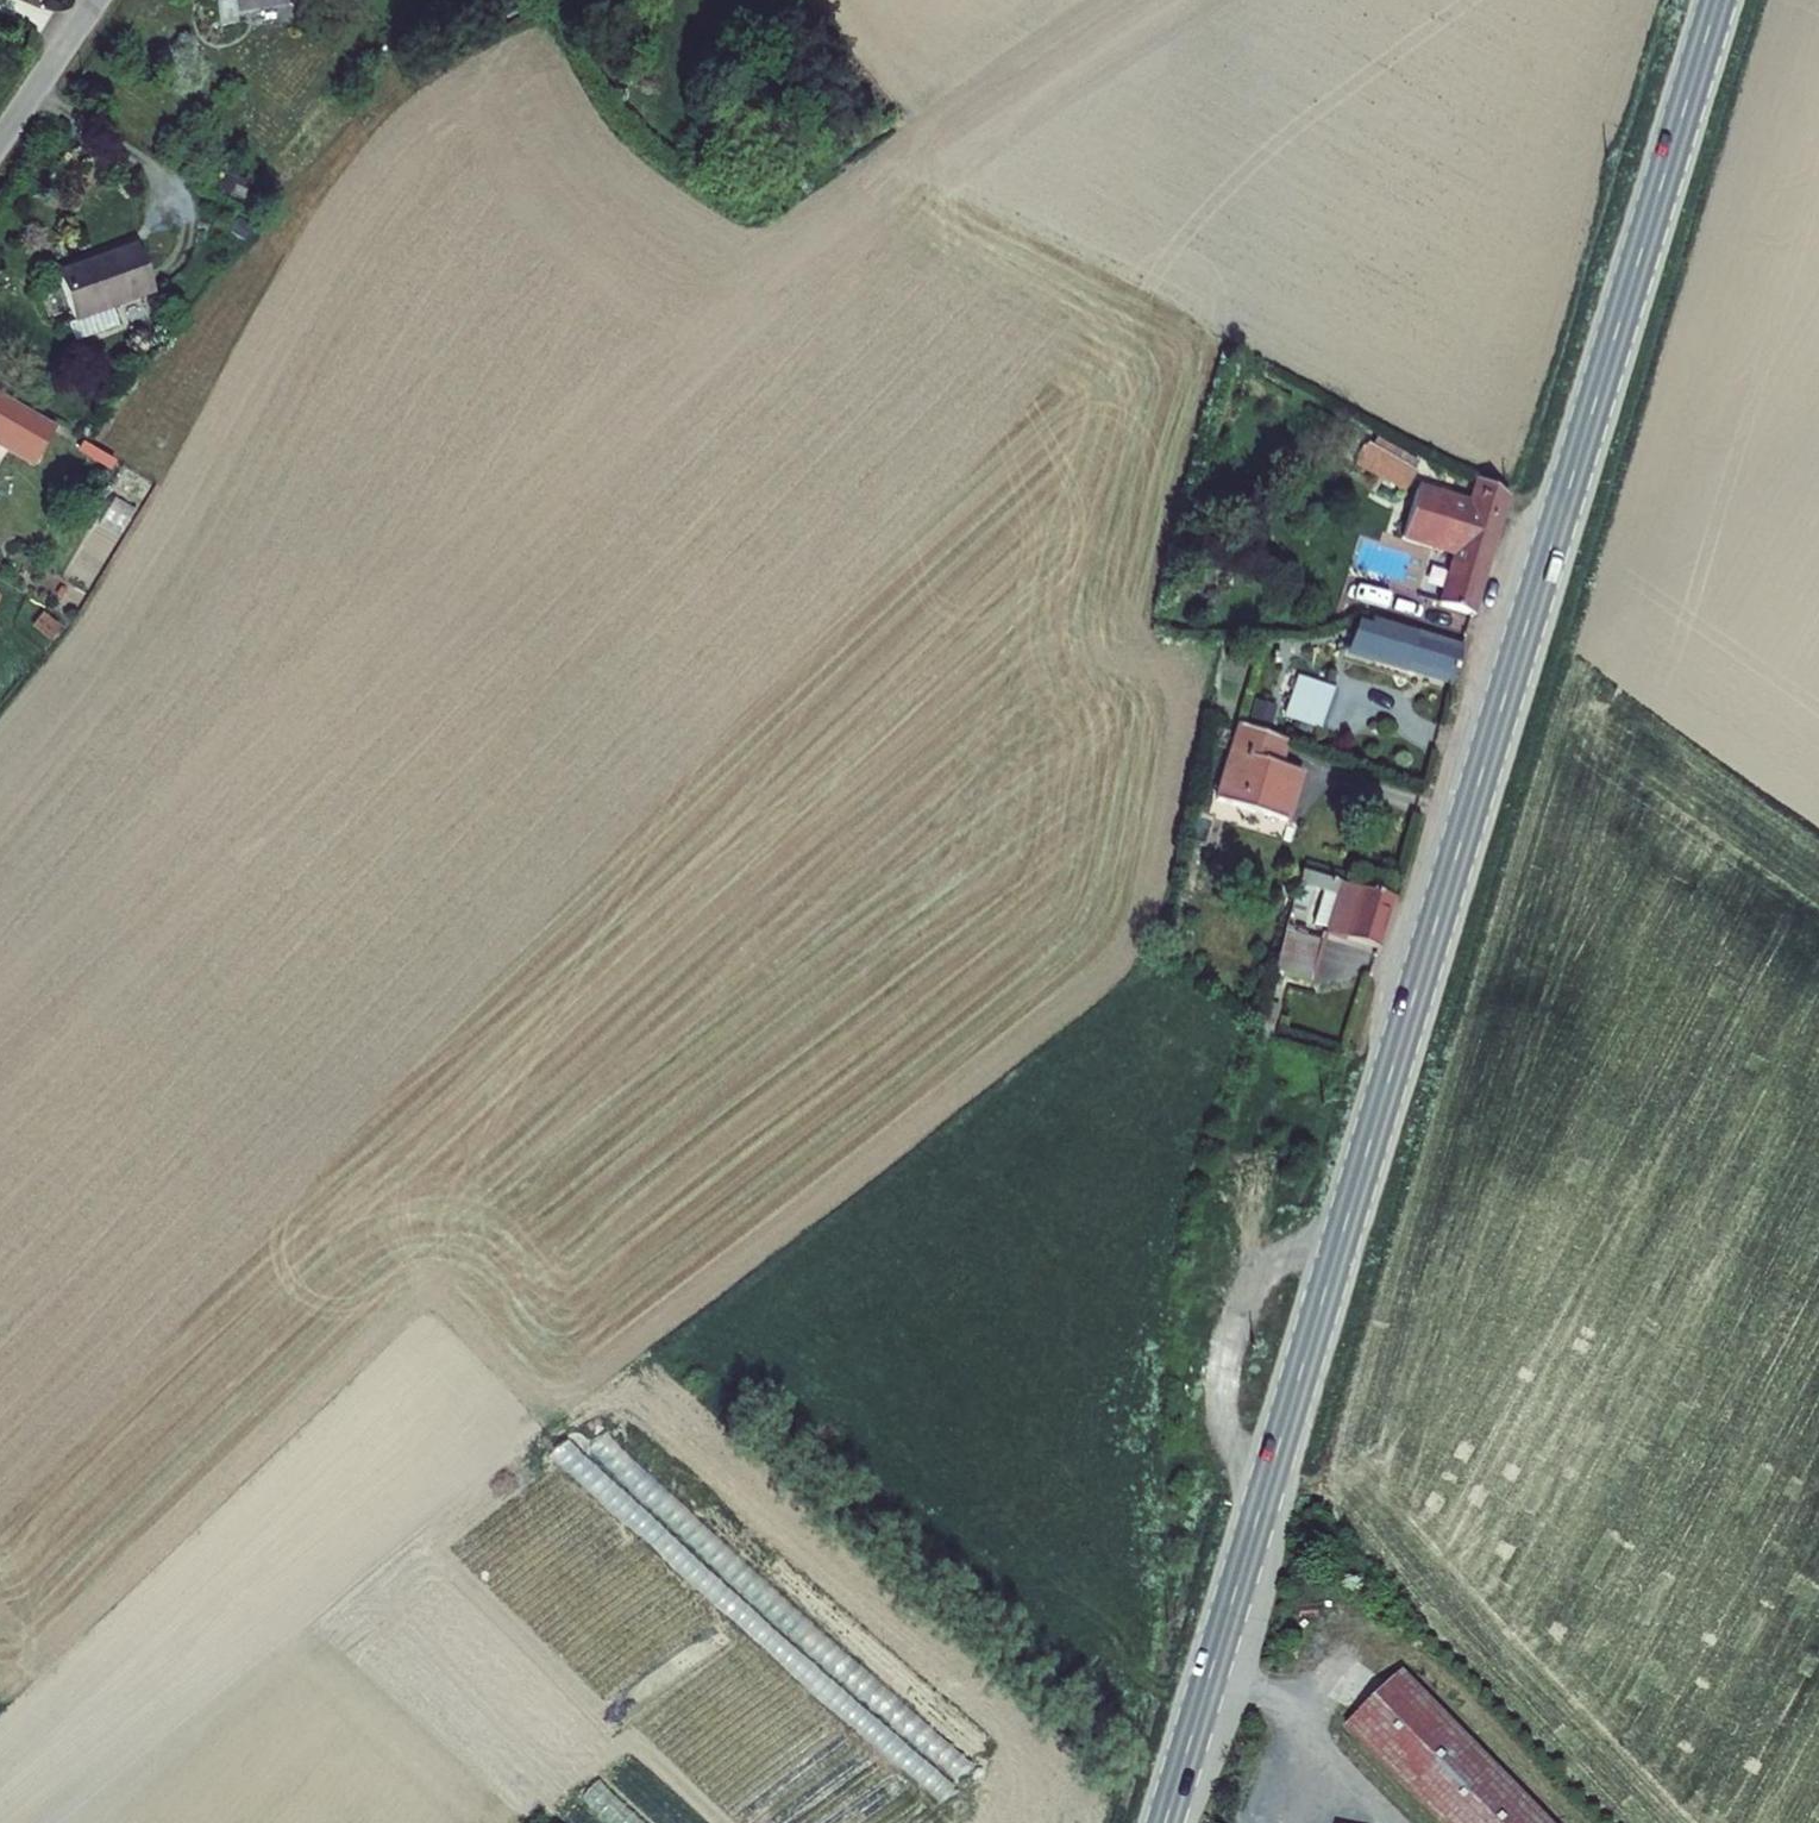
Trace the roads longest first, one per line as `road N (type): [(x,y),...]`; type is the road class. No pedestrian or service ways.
road 1 (primary): [(1164,1822),(1718,0)]
road 2 (residential): [(0,142),(95,0)]

